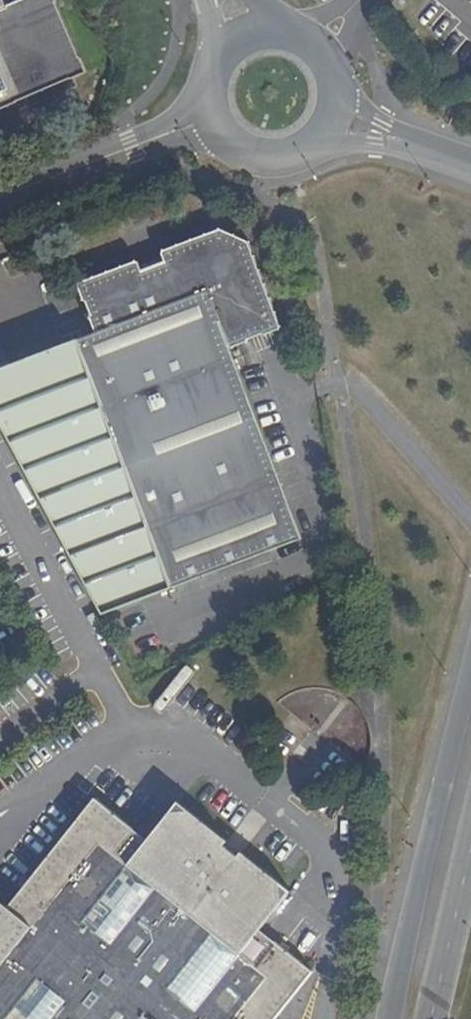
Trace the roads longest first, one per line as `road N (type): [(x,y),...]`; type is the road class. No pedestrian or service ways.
road 1 (secondary): [(470,673),(392,1018)]
road 2 (unclassified): [(0,198),(204,120)]
road 3 (secondary): [(431,1018),(470,856)]
road 4 (unclassified): [(204,120),(225,146),(254,159),(281,158),(316,135),(329,111)]
road 5 (unclassified): [(470,164),(329,111)]

